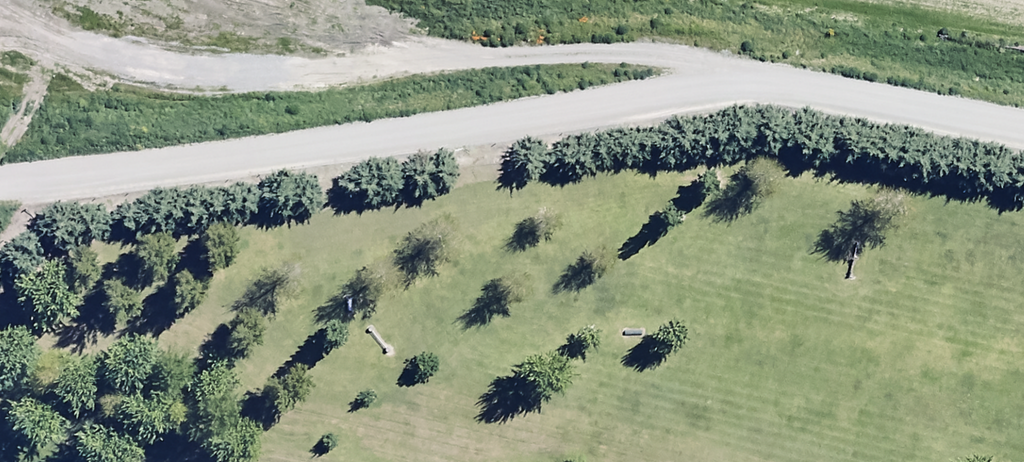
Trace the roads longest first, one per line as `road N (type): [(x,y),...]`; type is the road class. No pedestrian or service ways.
road 1 (track): [(0,197),(821,90),(1023,127)]
road 2 (track): [(0,9),(165,86),(624,57),(821,90)]

